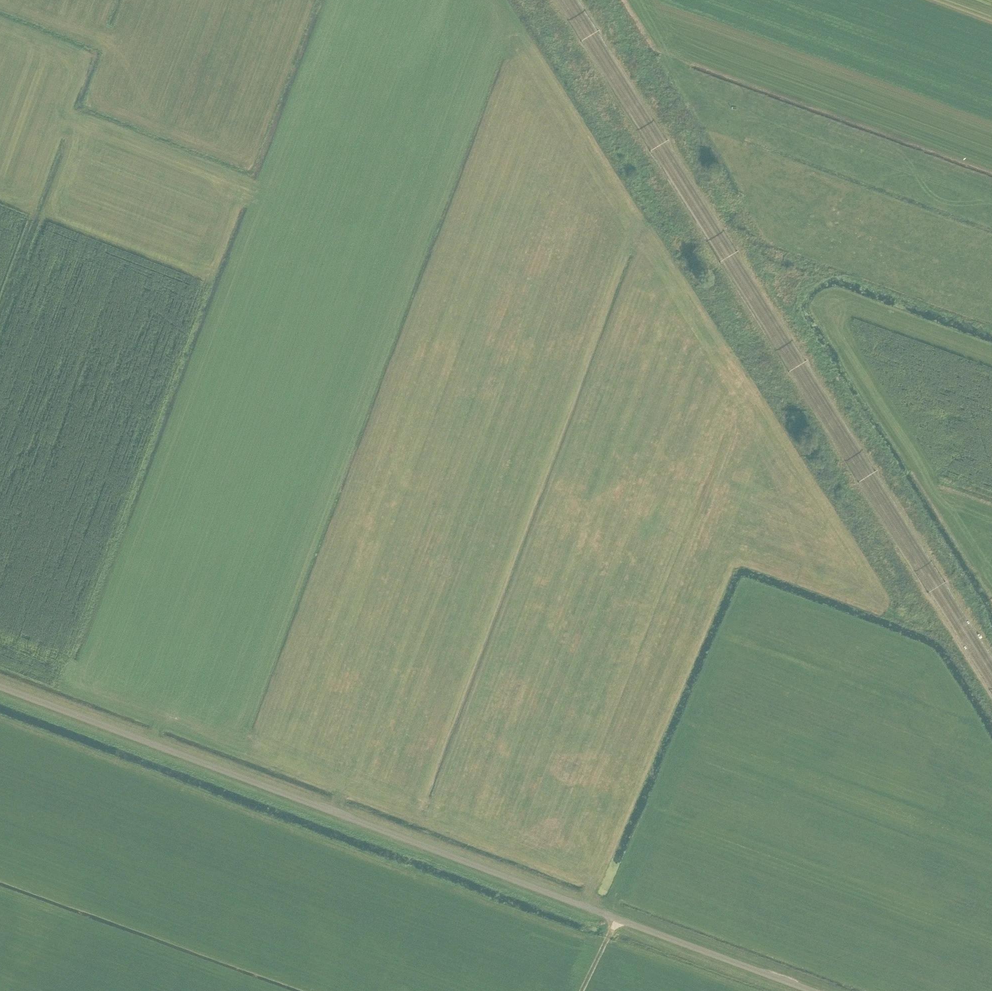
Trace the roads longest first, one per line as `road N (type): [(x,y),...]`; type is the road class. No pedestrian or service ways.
road 1 (unclassified): [(815,990),(0,686)]

